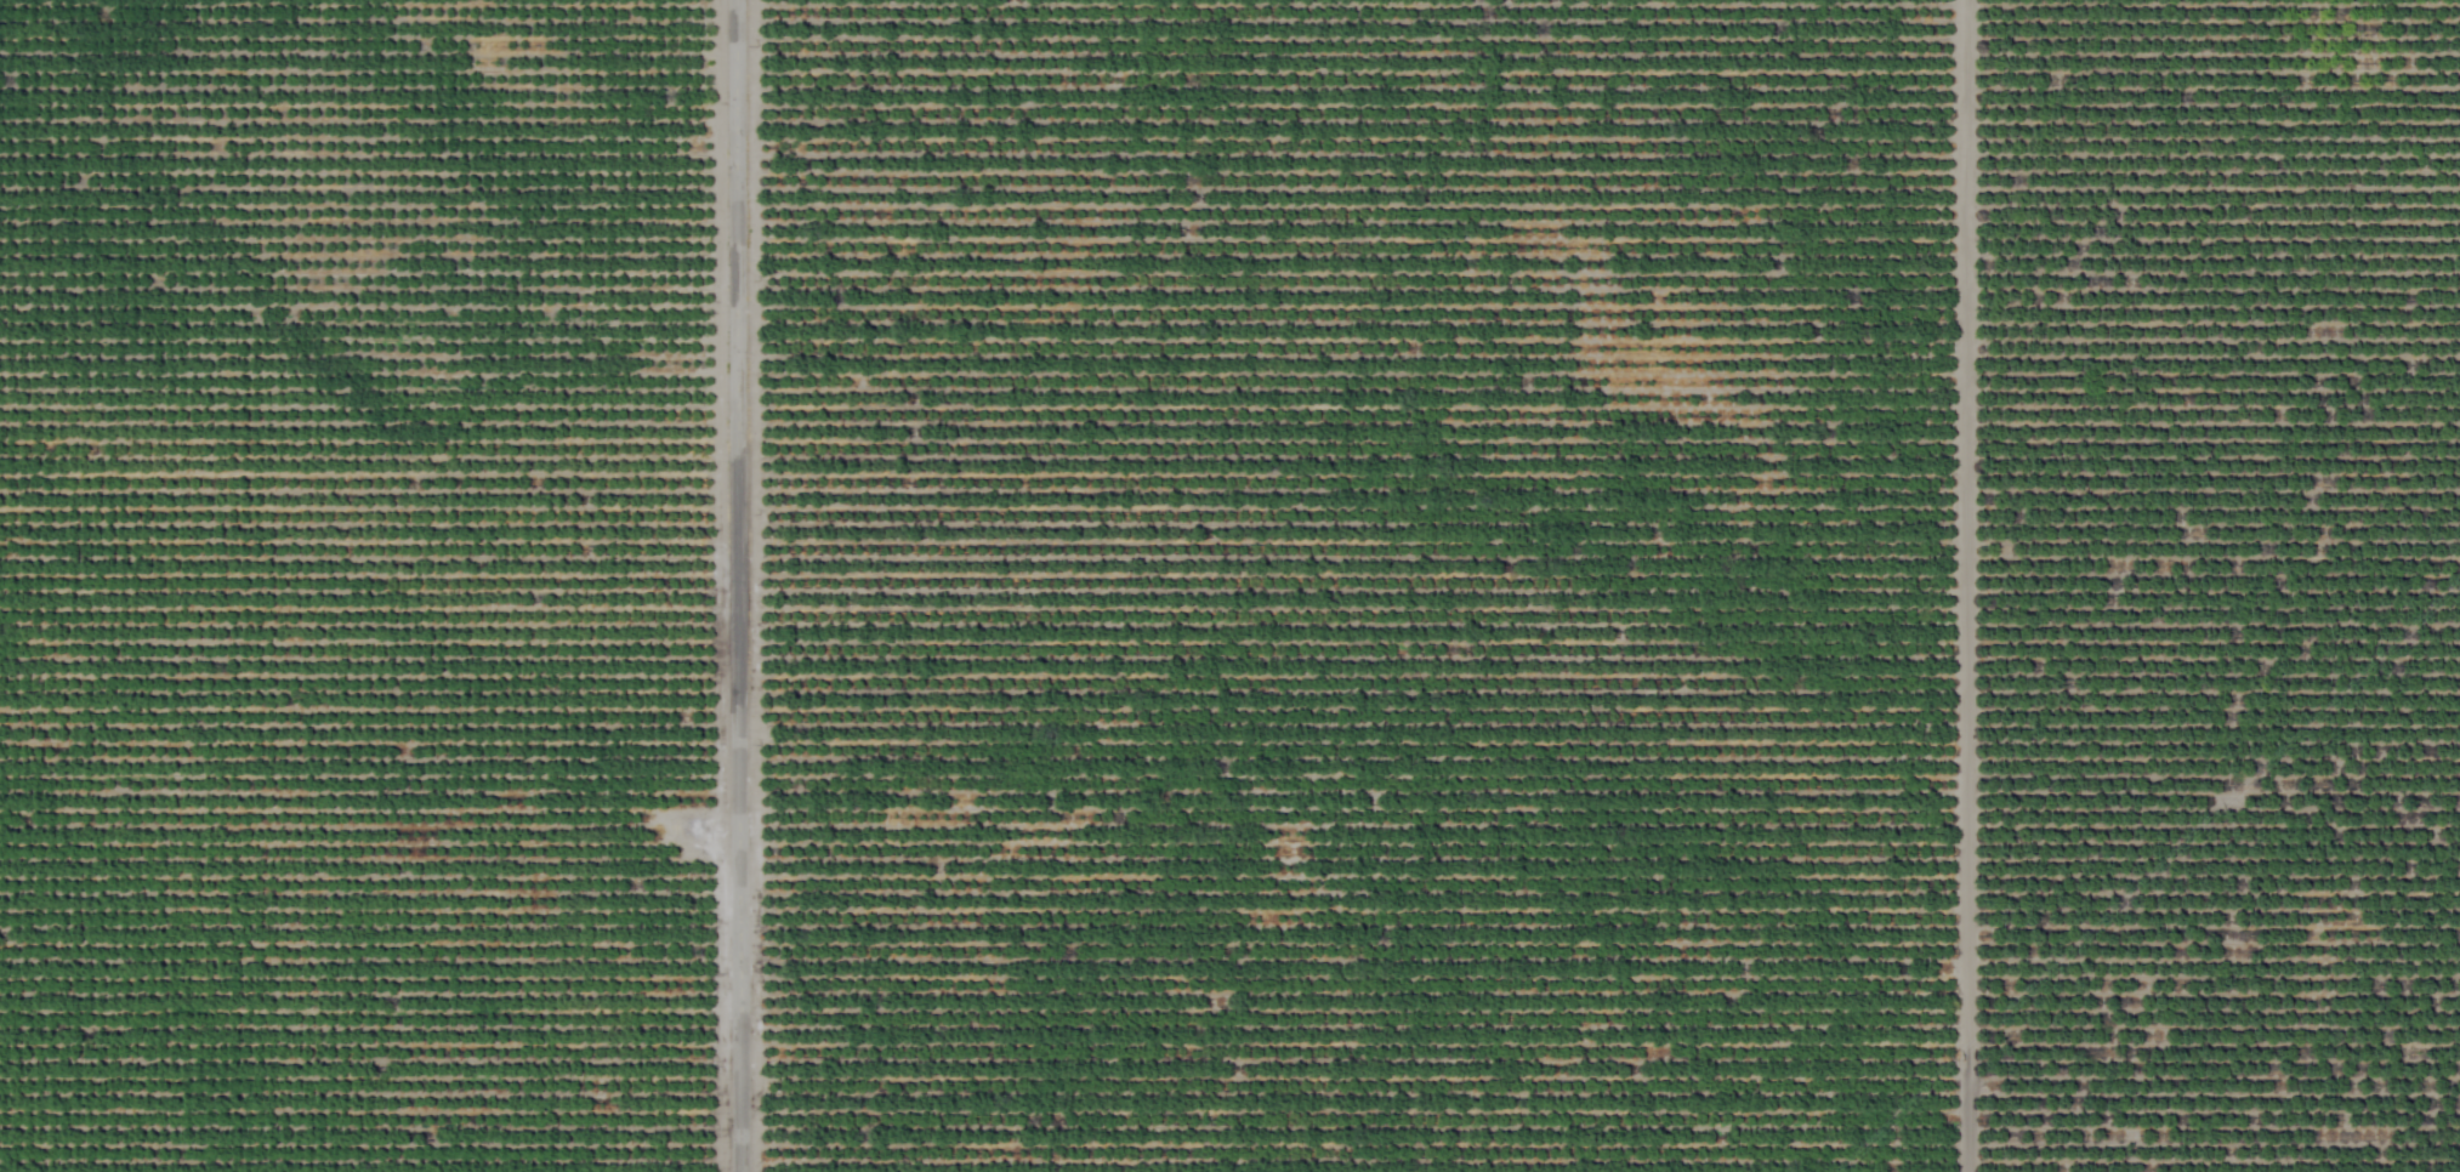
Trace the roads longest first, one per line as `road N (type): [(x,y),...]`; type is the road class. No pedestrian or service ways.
road 1 (residential): [(733,1171),(736,0)]

